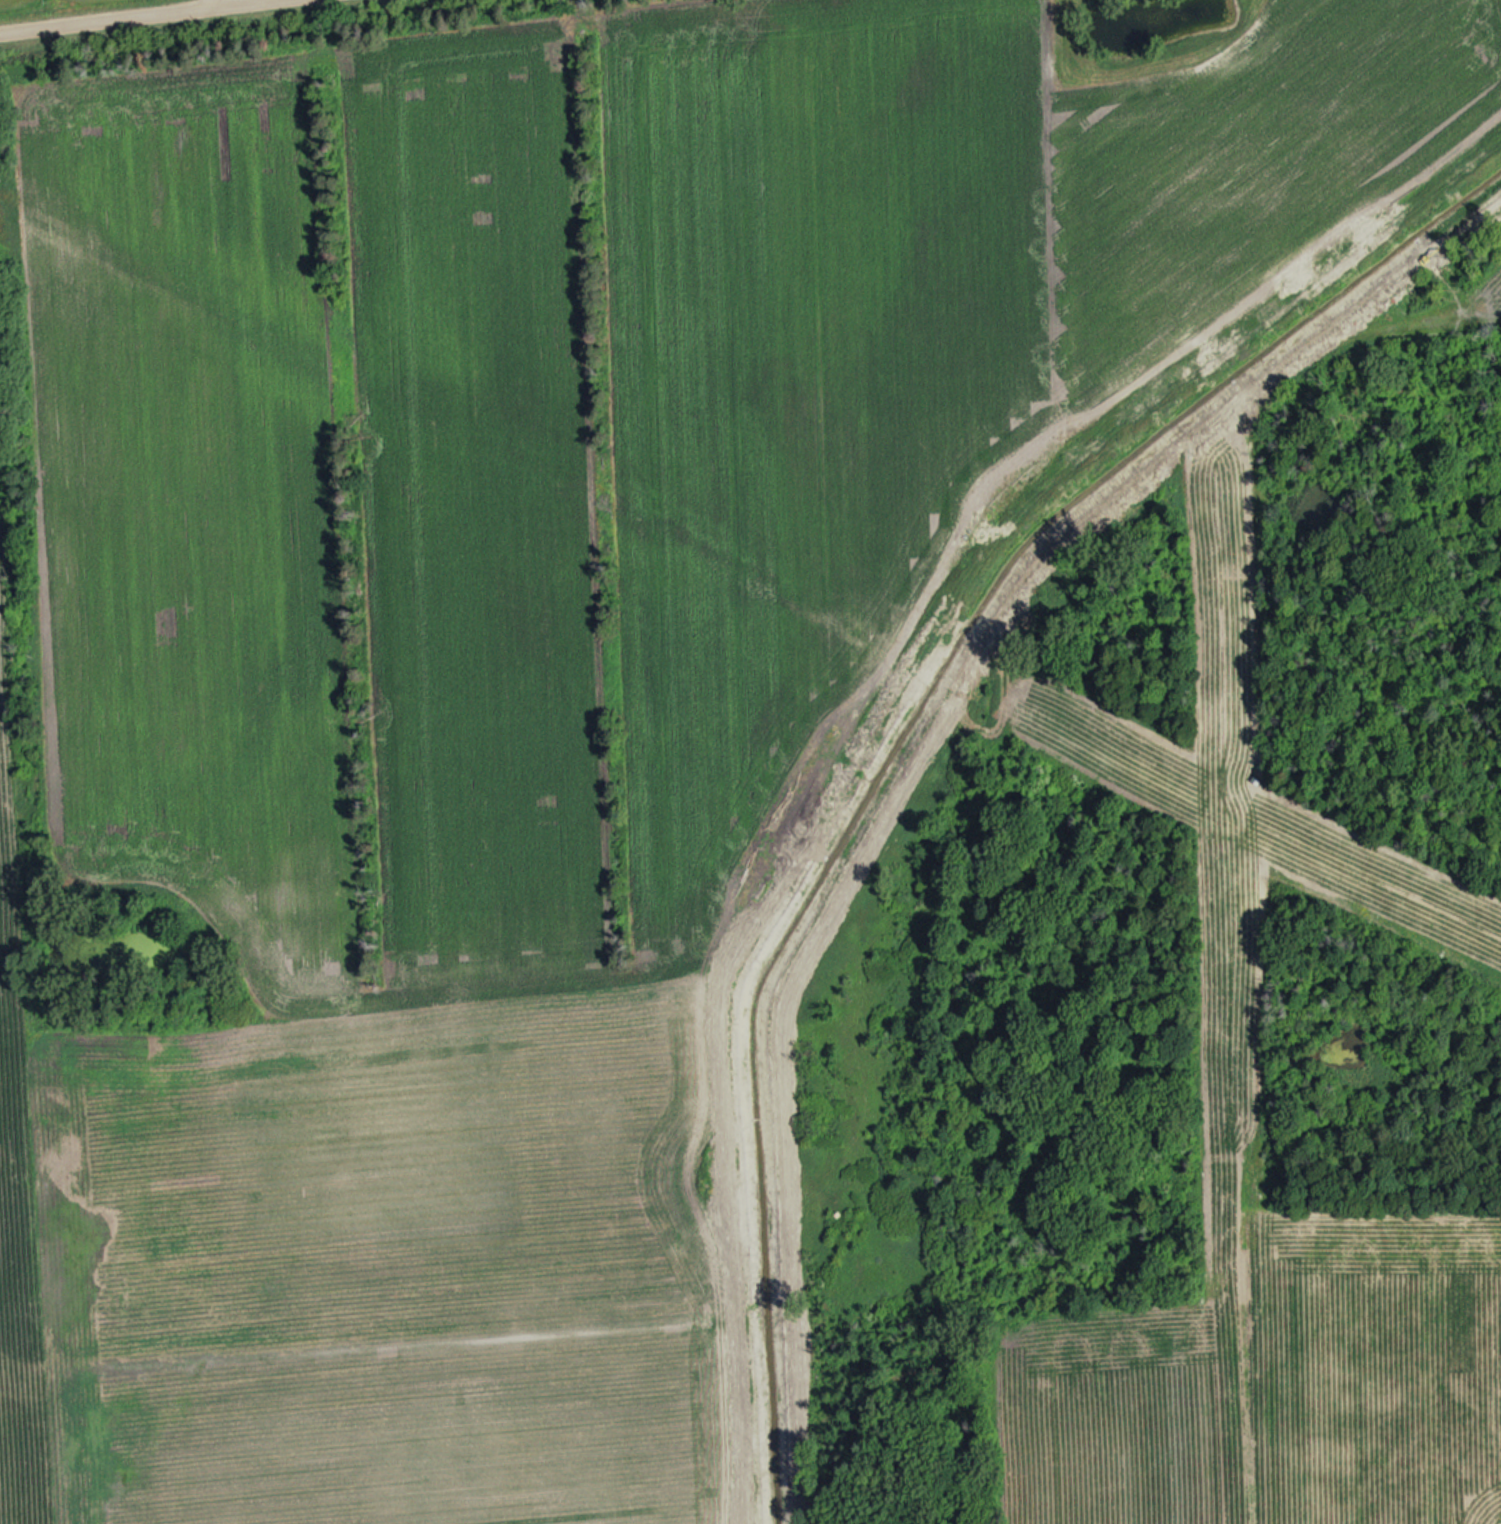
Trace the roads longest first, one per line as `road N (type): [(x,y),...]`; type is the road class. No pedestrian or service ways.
road 1 (residential): [(0,37),(299,0)]

